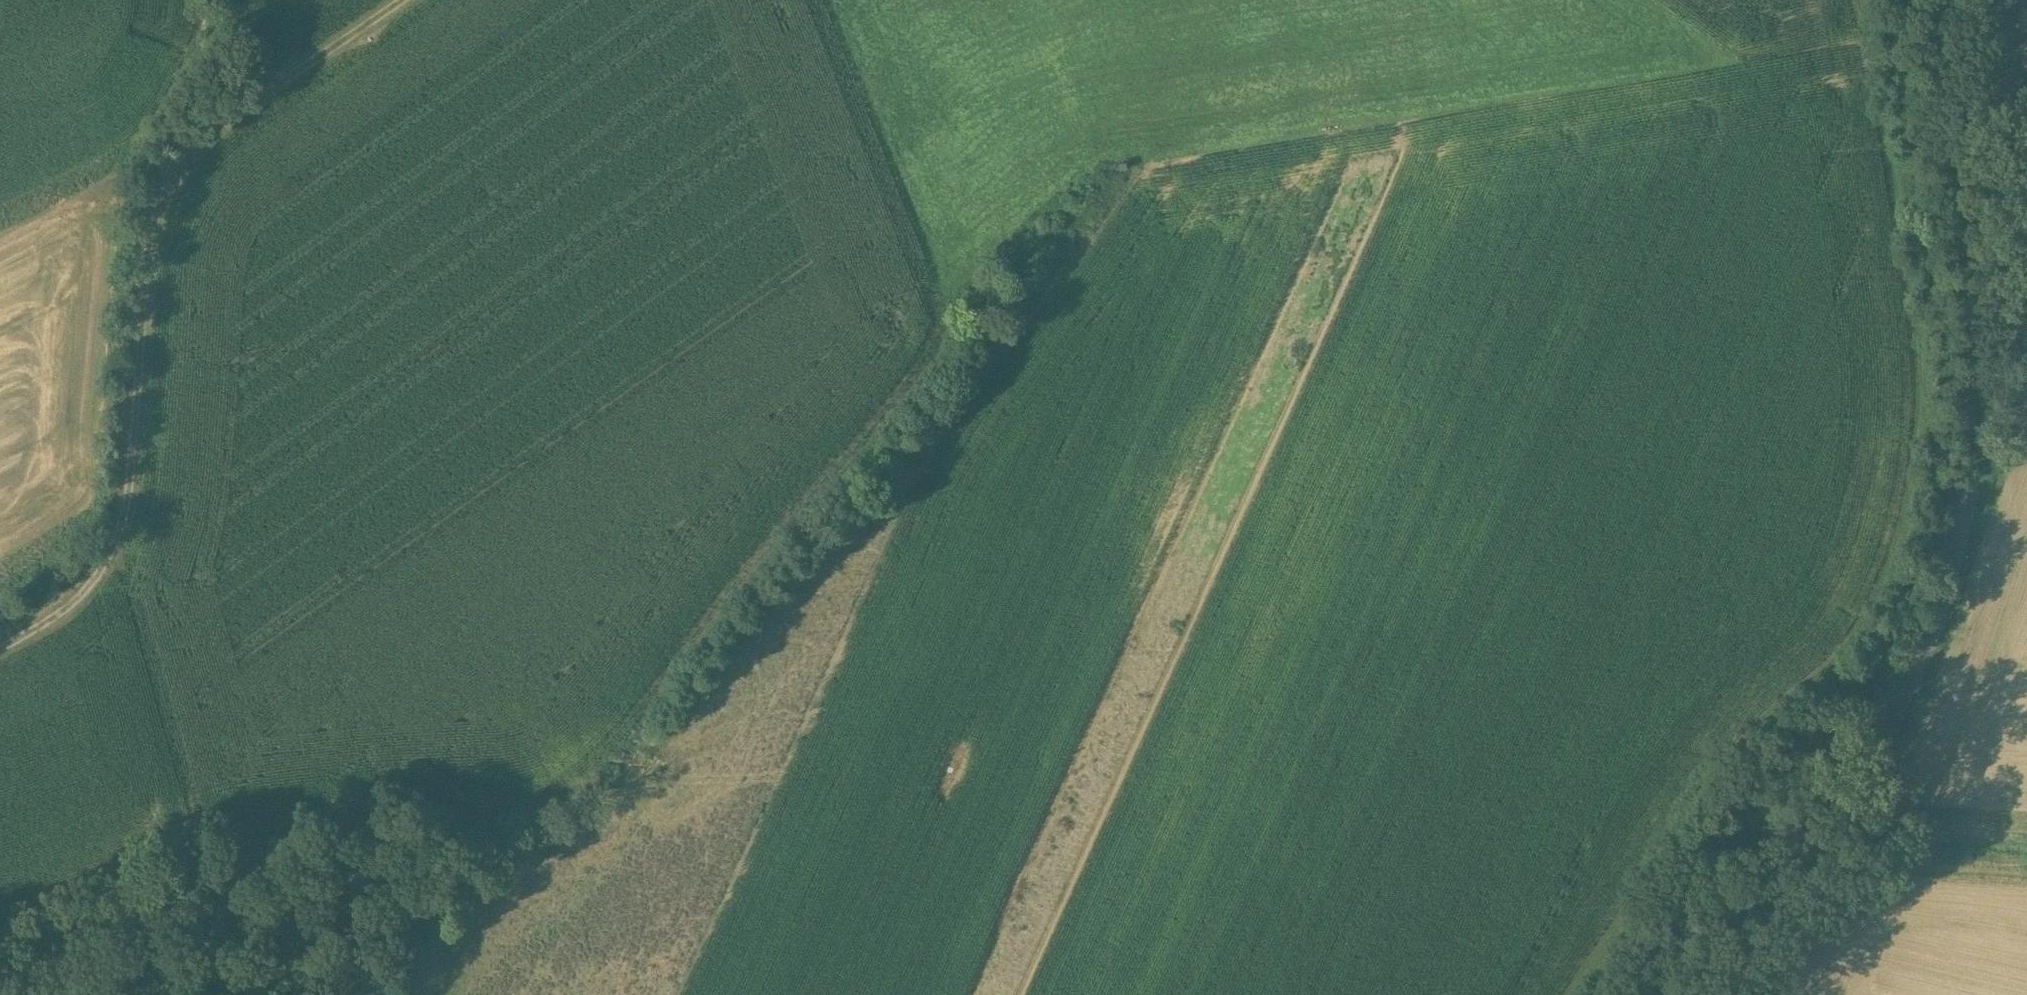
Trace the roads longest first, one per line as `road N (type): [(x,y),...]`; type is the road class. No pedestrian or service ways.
road 1 (unclassified): [(1731,994),(1825,856),(1914,680),(1974,475),(1969,123),(1951,0)]
road 2 (track): [(402,0),(186,150),(152,234),(119,524),(100,574),(0,649)]

